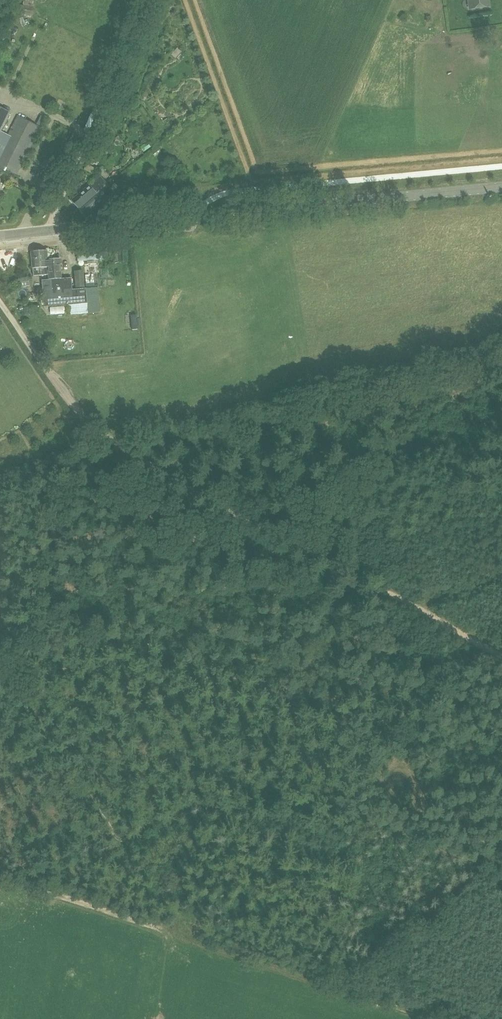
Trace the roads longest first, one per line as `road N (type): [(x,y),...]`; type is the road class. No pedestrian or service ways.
road 1 (track): [(433,615),(137,457),(77,411),(0,304)]
road 2 (secondary): [(0,235),(501,187)]
road 3 (track): [(154,0),(50,230)]

